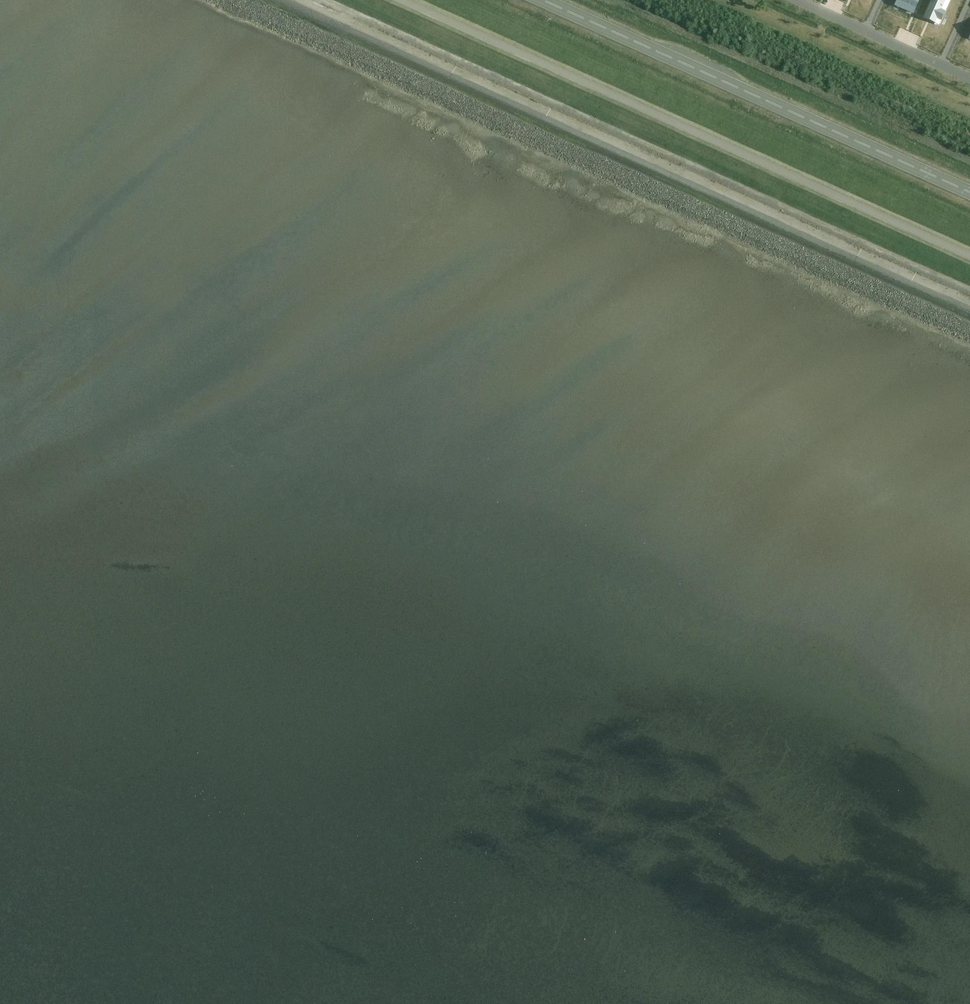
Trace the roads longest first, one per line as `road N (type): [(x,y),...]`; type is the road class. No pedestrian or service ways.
road 1 (unclassified): [(969,250),(417,0)]
road 2 (trunk): [(969,191),(545,0)]

